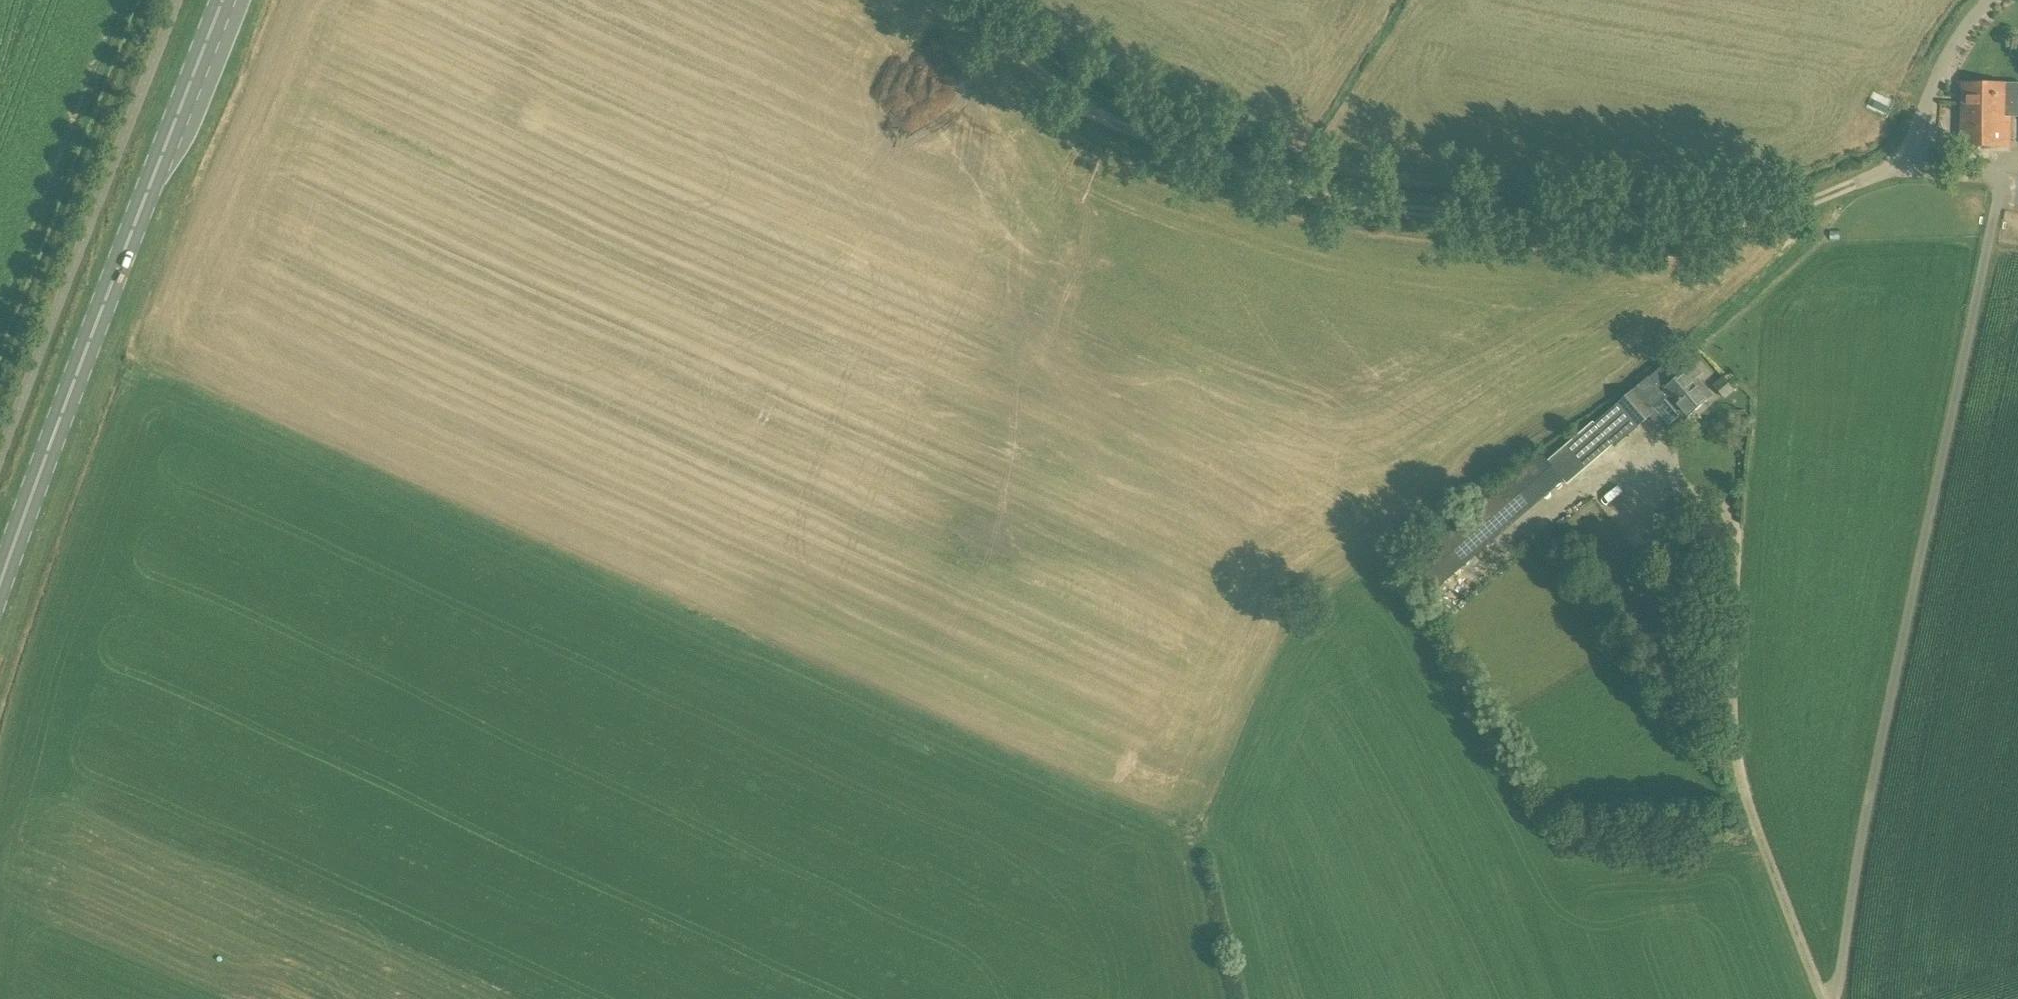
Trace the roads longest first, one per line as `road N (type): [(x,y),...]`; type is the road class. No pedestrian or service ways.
road 1 (unclassified): [(1995,0),(1954,51),(1898,162),(1779,215),(1650,229),(1327,199),(1125,130),(1075,103),(962,0)]
road 2 (primary): [(0,585),(226,0)]

